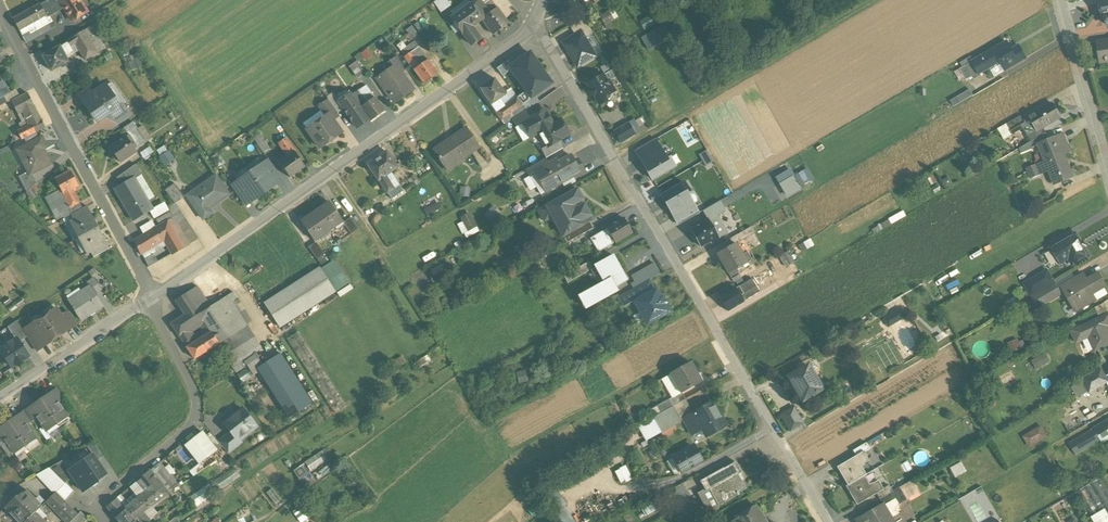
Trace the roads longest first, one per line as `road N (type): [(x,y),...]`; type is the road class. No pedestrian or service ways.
road 1 (residential): [(829,521),(534,23)]
road 2 (residential): [(534,23),(150,298)]
road 3 (residential): [(0,11),(150,298)]
road 4 (track): [(613,152),(876,0)]
road 5 (residential): [(103,521),(99,502),(178,437),(196,410),(150,298)]
road 6 (residential): [(150,298),(0,398)]
road 7 (residential): [(1107,173),(1061,9)]

